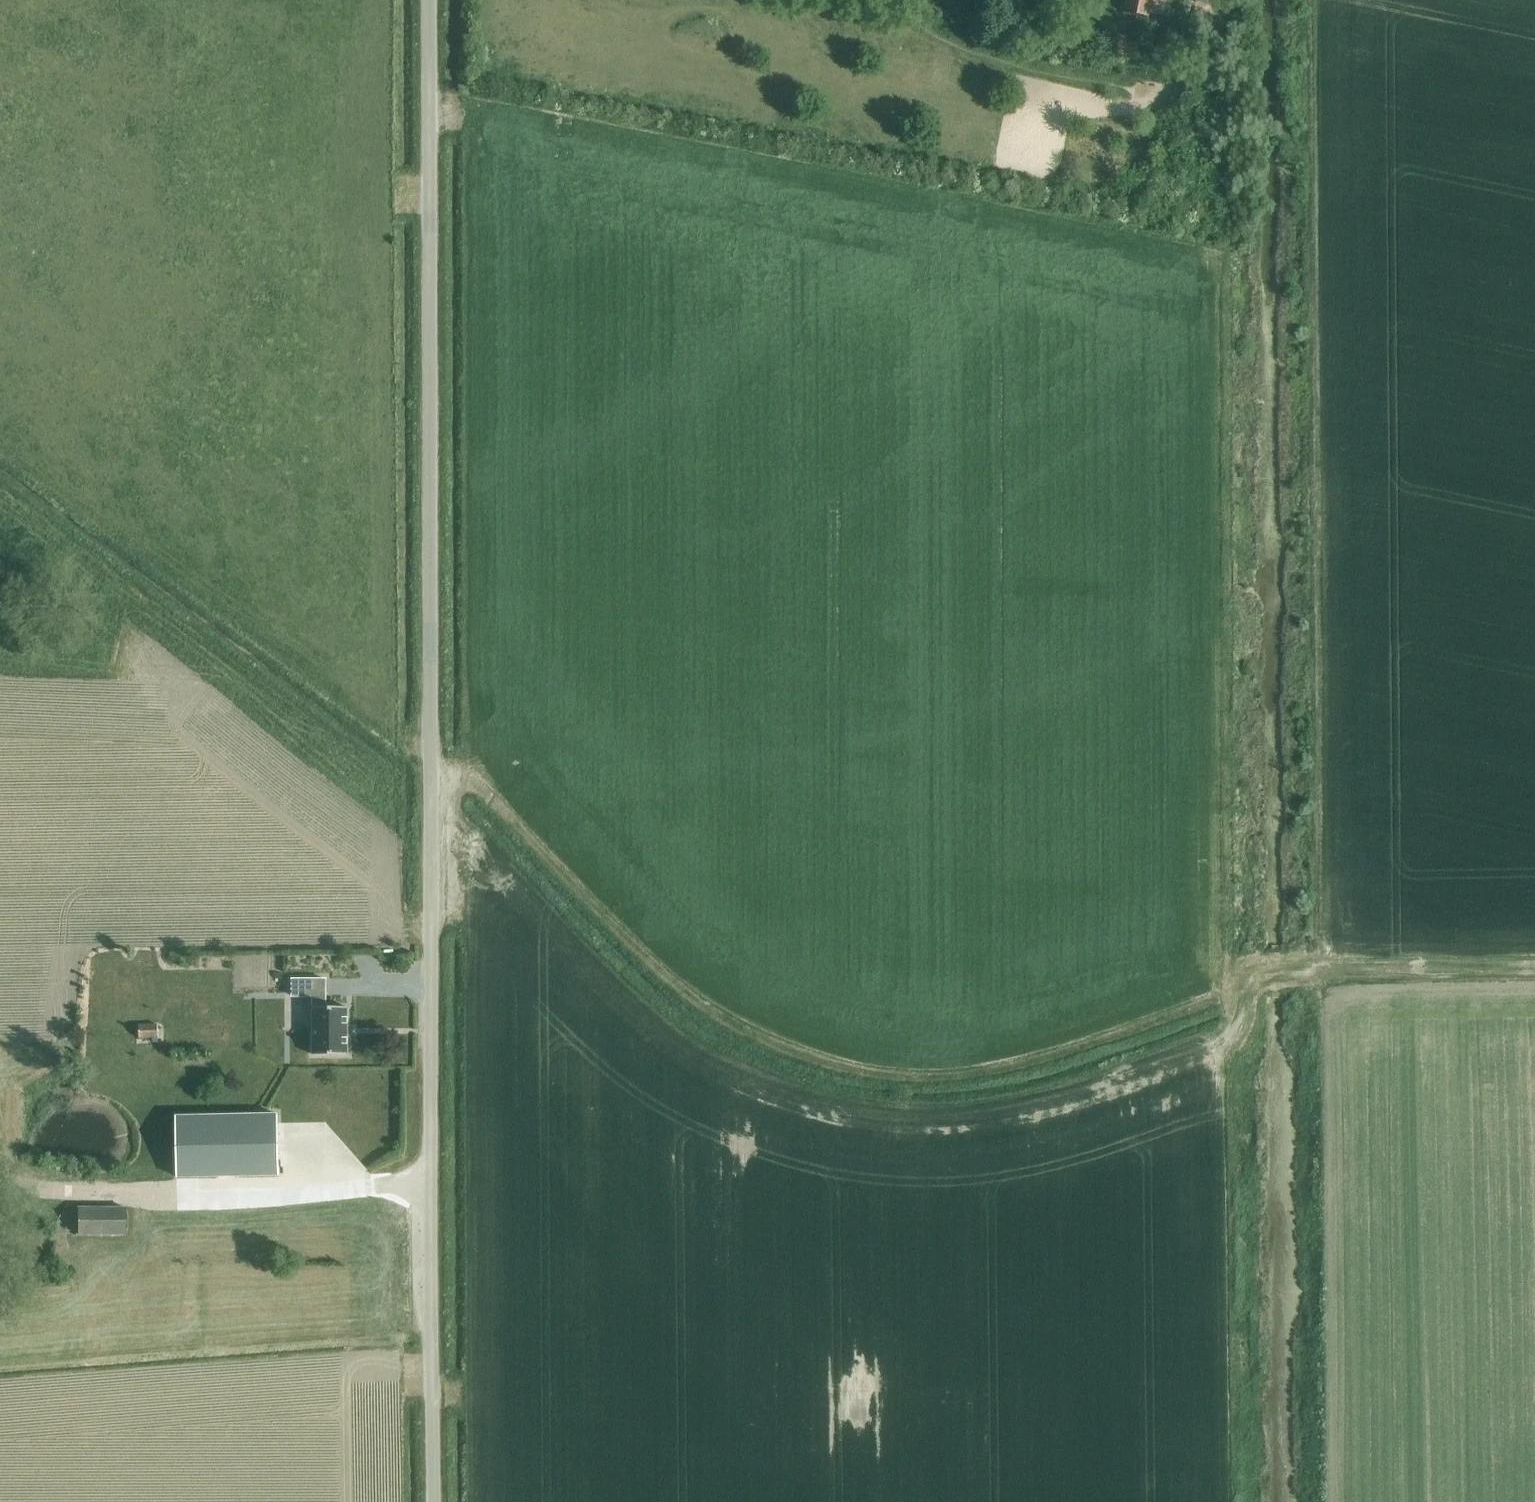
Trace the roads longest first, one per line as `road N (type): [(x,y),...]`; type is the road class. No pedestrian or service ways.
road 1 (unclassified): [(433,1501),(431,0)]

